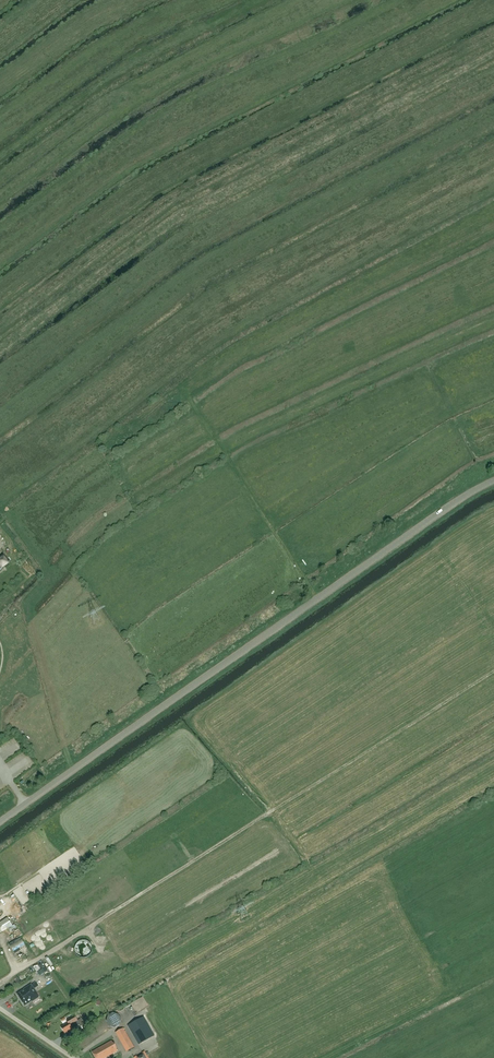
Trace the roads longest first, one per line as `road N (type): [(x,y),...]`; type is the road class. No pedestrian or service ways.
road 1 (unclassified): [(0,821),(493,480)]
road 2 (track): [(317,599),(189,398)]

